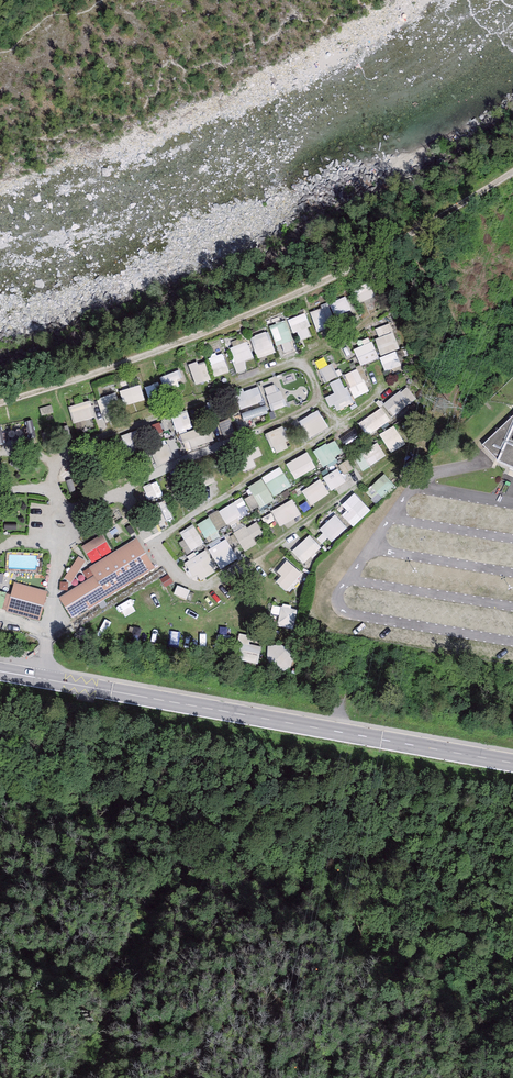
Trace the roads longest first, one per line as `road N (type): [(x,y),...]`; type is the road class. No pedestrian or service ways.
road 1 (track): [(0,402),(70,384),(303,293),(421,236),(512,179)]
road 2 (tertiary): [(512,763),(0,671)]

